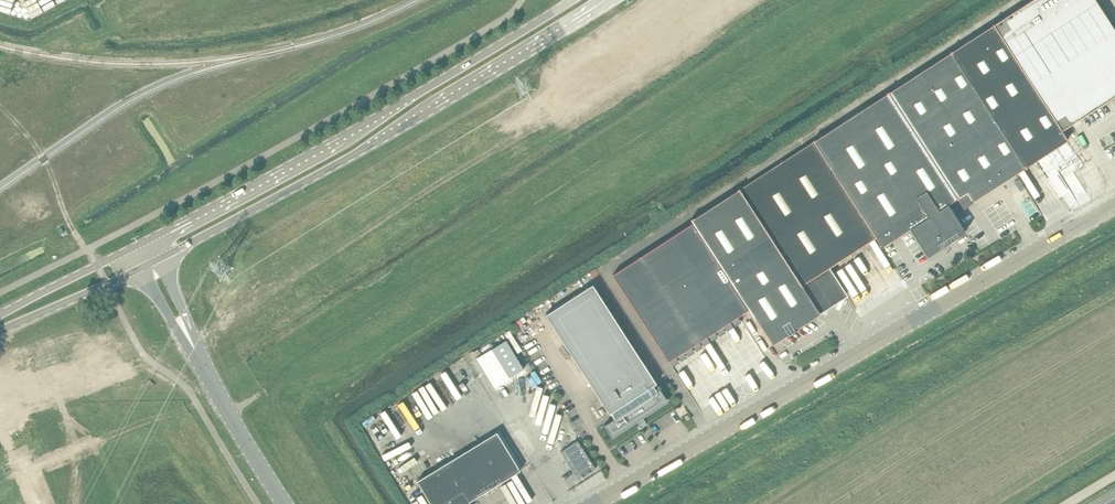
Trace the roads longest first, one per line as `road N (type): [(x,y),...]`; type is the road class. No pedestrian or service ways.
road 1 (unclassified): [(597,503),(1114,205)]
road 2 (tertiary): [(150,263),(353,155),(614,0)]
road 3 (tertiary): [(571,0),(409,98),(139,243)]
road 4 (unclassified): [(286,503),(150,263)]
road 5 (tertiary): [(0,328),(150,263)]
road 6 (tertiary): [(139,243),(0,316)]

